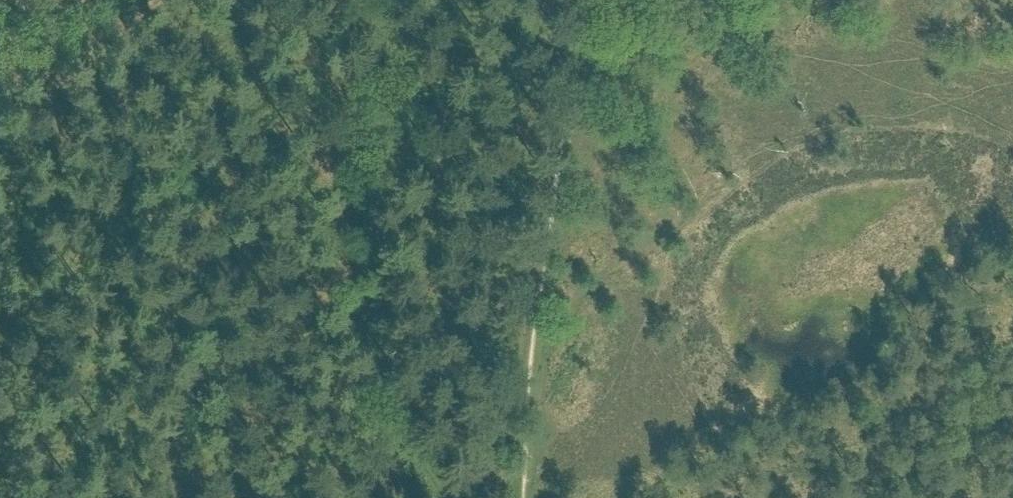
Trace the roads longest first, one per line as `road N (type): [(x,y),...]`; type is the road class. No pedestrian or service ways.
road 1 (track): [(453,497),(391,415),(367,335),(371,139),(387,0)]

